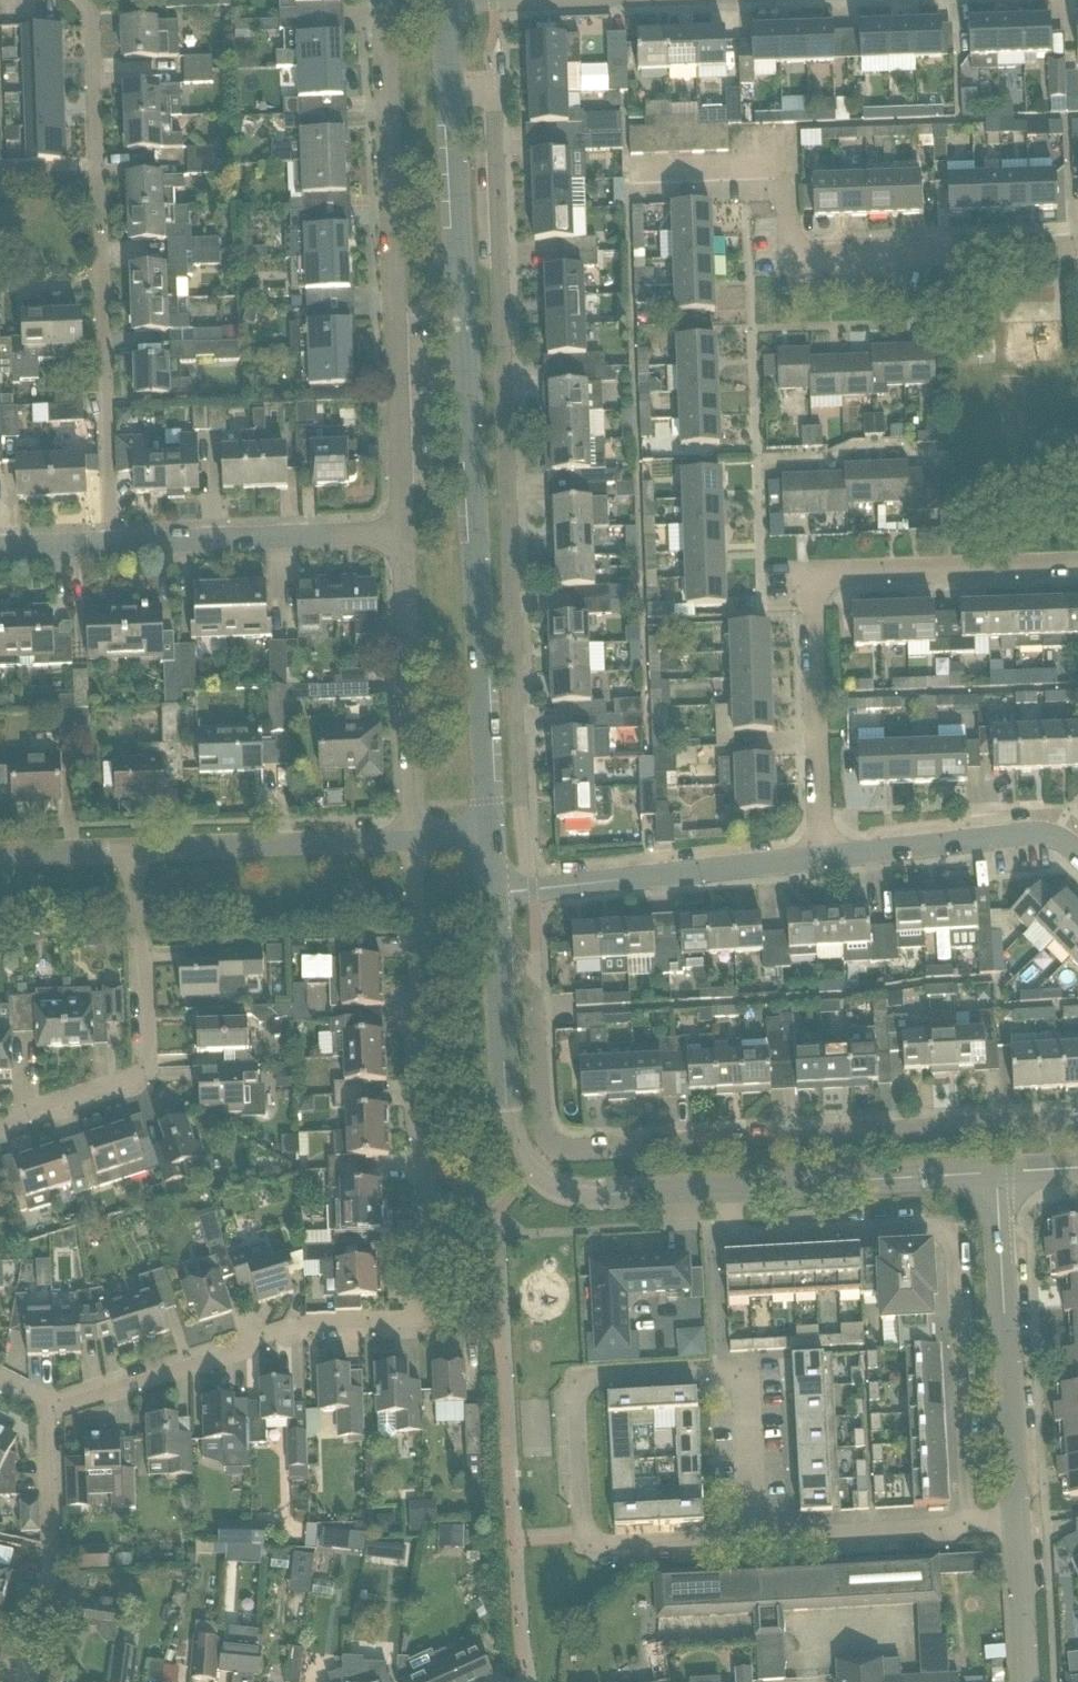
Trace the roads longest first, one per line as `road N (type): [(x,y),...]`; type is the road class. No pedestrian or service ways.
road 1 (residential): [(47,1412),(301,1325),(409,1319),(426,1308),(414,838)]
road 2 (tertiary): [(492,835),(446,0)]
road 3 (residential): [(970,1532),(952,1233),(732,1242),(730,1190)]
road 4 (residential): [(112,547),(88,0)]
road 5 (residential): [(821,856),(812,604),(819,583),(838,573),(1077,565)]
road 6 (residential): [(402,533),(384,0)]
road 7 (residential): [(634,169),(786,167),(788,237),(803,254),(1077,245)]
road 8 (residential): [(753,1542),(586,1550),(576,1384),(742,1377)]
road 9 (residential): [(0,1129),(22,1111),(135,1075),(148,1057),(133,852)]
road 10 (tertiary): [(1018,1527),(998,1175)]
road 11 (residential): [(494,895),(821,856)]
road 12 (residential): [(414,838),(402,533)]
road 13 (residential): [(112,547),(402,533)]
road 14 (tertiary): [(531,1172),(511,1143),(506,1109),(494,895)]
road 15 (residential): [(133,852),(414,838)]
road 16 (residential): [(29,1681),(55,1557),(47,1412)]
road 17 (tertiary): [(730,1190),(998,1175)]
road 18 (residential): [(1077,858),(1048,835),(1031,834),(821,856)]
road 19 (residential): [(970,1532),(753,1542)]
road 20 (tertiary): [(531,1172),(563,1193),(597,1198),(730,1190)]
road 21 (residential): [(742,1377),(753,1542)]
road 22 (tertiary): [(1025,1681),(1018,1527)]
road 23 (residential): [(0,857),(133,852)]

